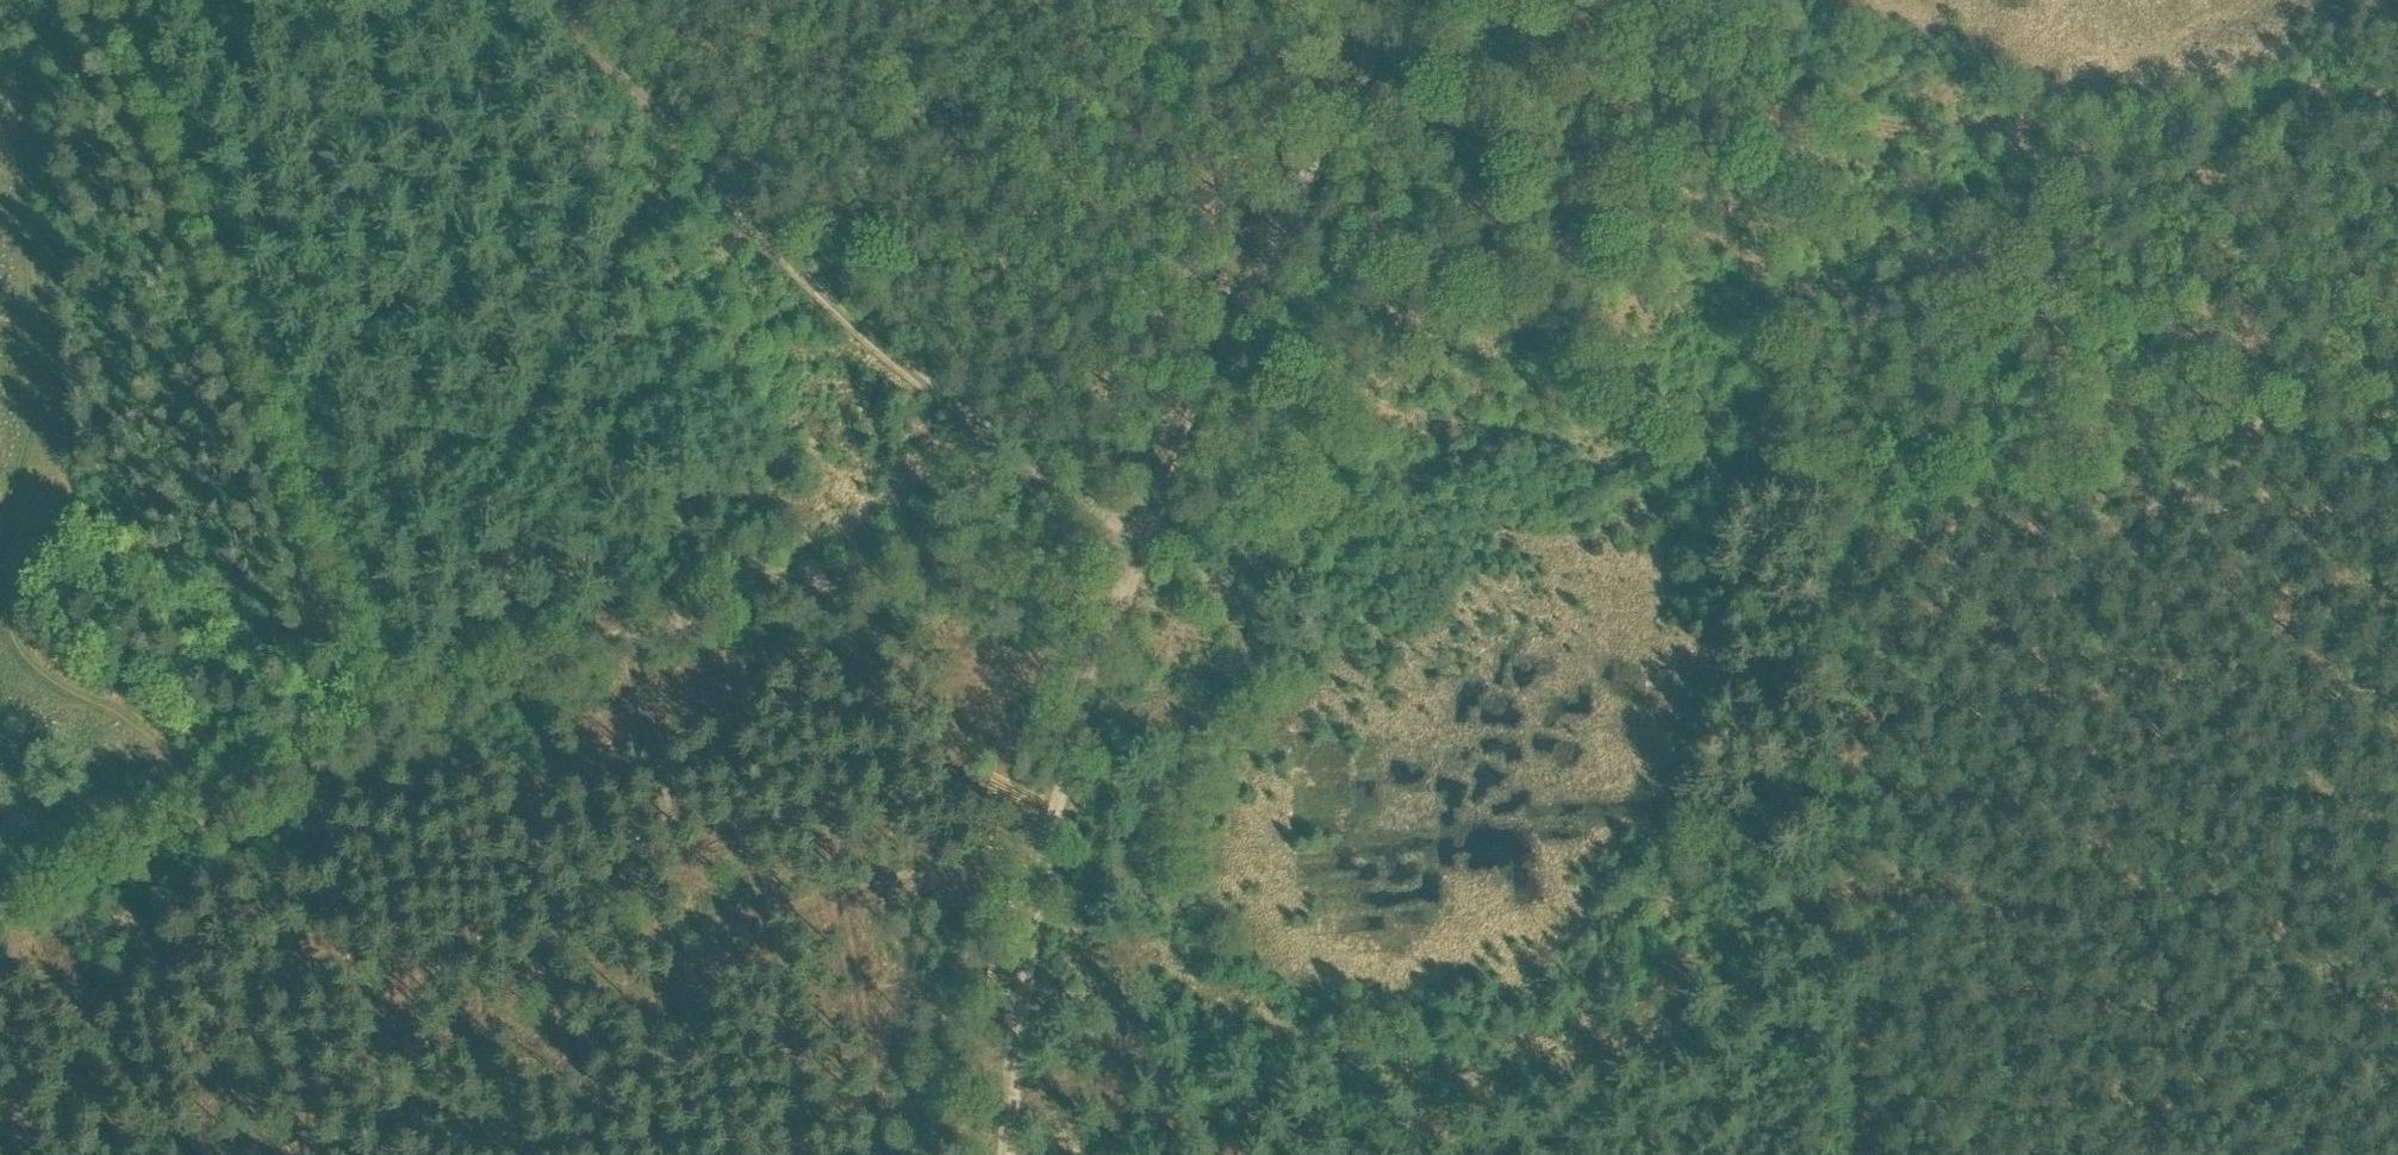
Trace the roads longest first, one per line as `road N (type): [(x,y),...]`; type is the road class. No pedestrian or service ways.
road 1 (track): [(2397,414),(1201,526)]
road 2 (track): [(174,823),(379,721),(570,657),(1027,555),(1089,551),(1134,559)]
road 3 (track): [(1144,533),(1087,682),(1052,812),(1027,948),(1004,1154)]
road 4 (track): [(1406,0),(1144,533)]
road 5 (track): [(0,910),(174,823)]

